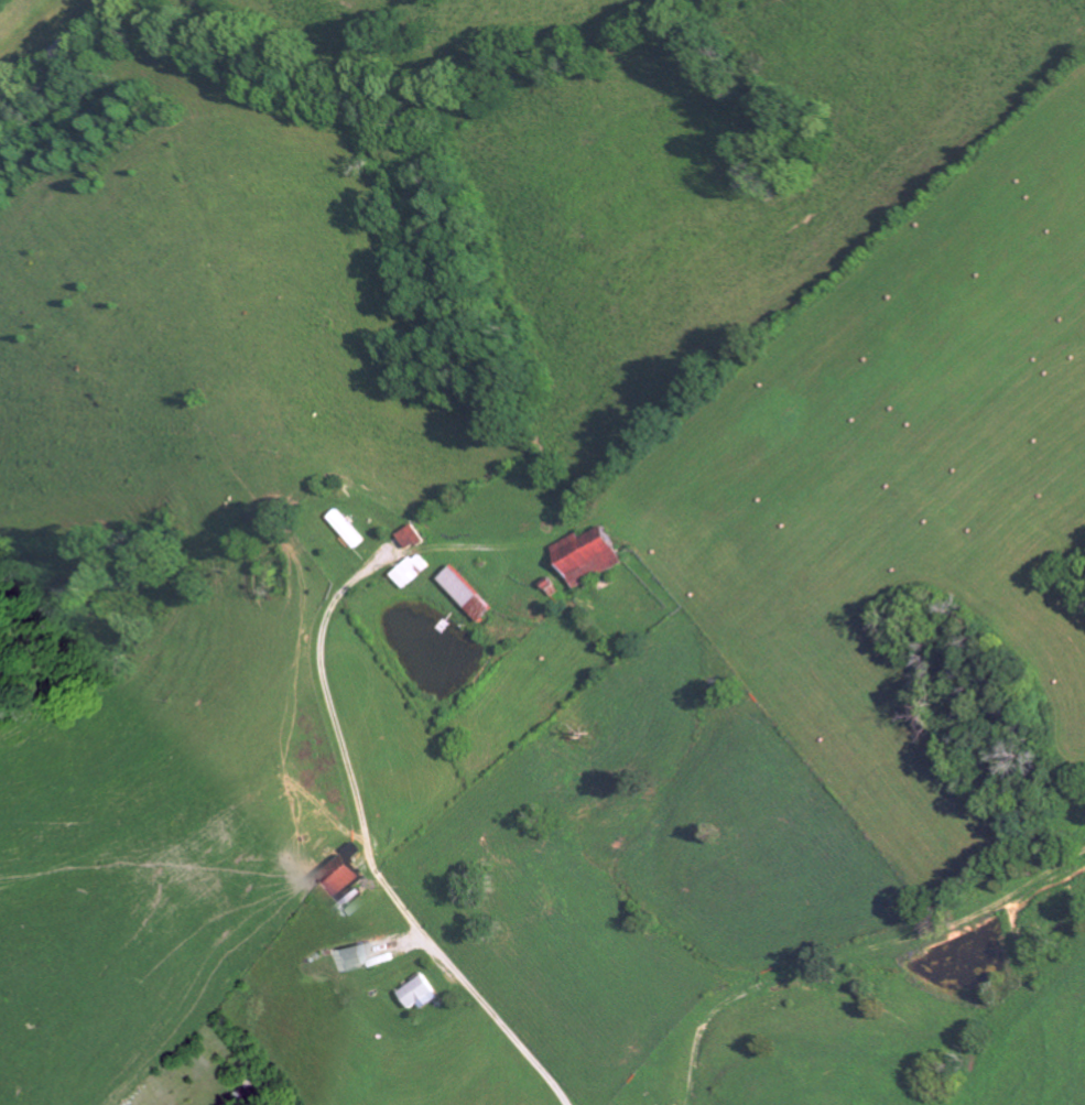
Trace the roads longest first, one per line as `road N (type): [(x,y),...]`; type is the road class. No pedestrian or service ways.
road 1 (residential): [(364,573),(330,606),(317,652),(375,863),(568,1104)]
road 2 (residential): [(0,95),(115,0)]

